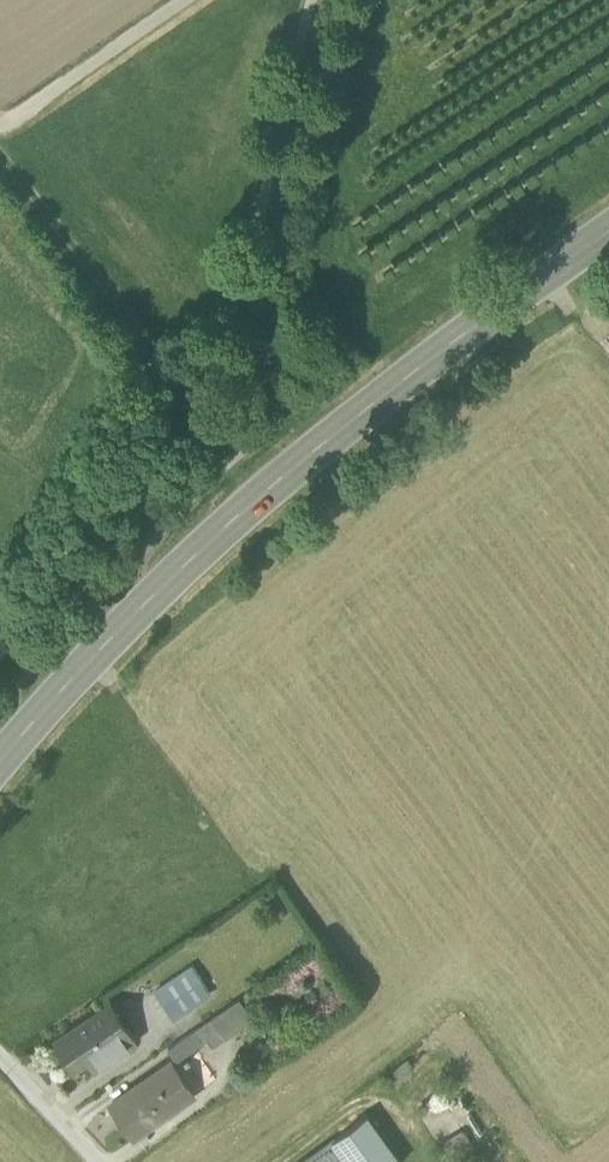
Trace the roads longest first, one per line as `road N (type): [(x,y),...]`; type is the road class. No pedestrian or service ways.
road 1 (primary): [(608,228),(299,461),(163,585),(0,759)]
road 2 (track): [(0,123),(185,0)]
road 3 (residential): [(103,1161),(0,1051)]

